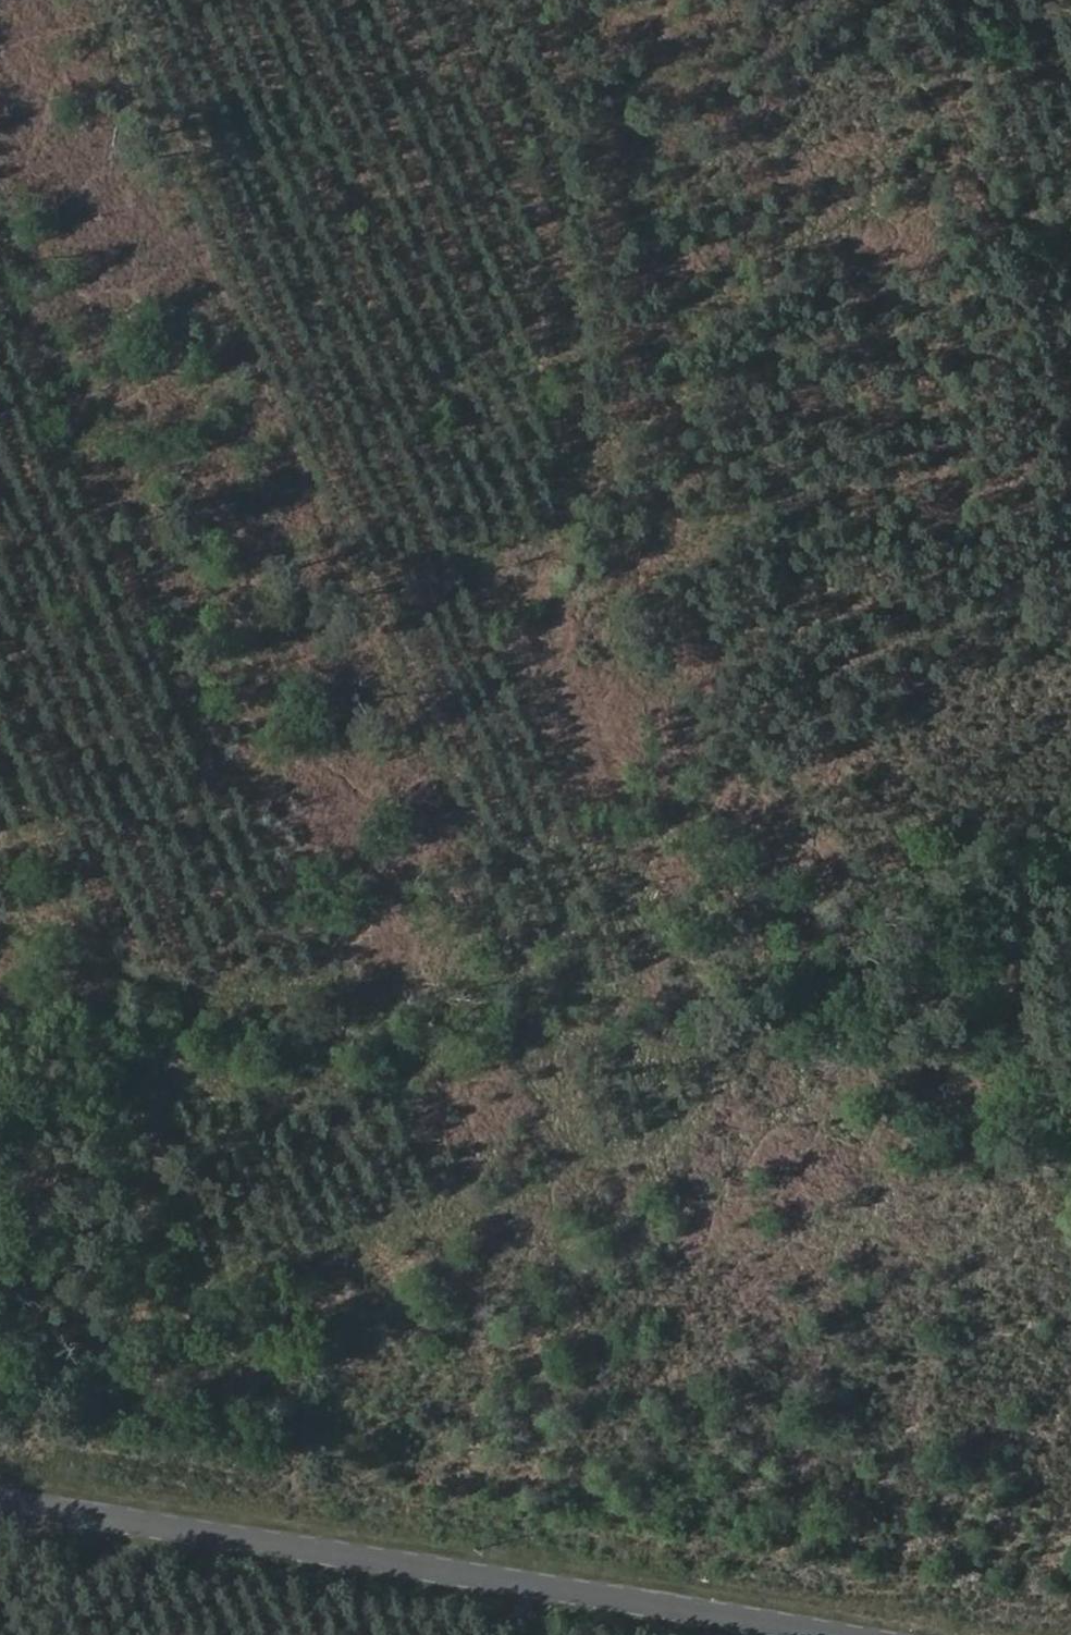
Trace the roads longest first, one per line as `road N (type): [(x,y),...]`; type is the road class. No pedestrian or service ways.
road 1 (tertiary): [(0,1506),(847,1634)]

